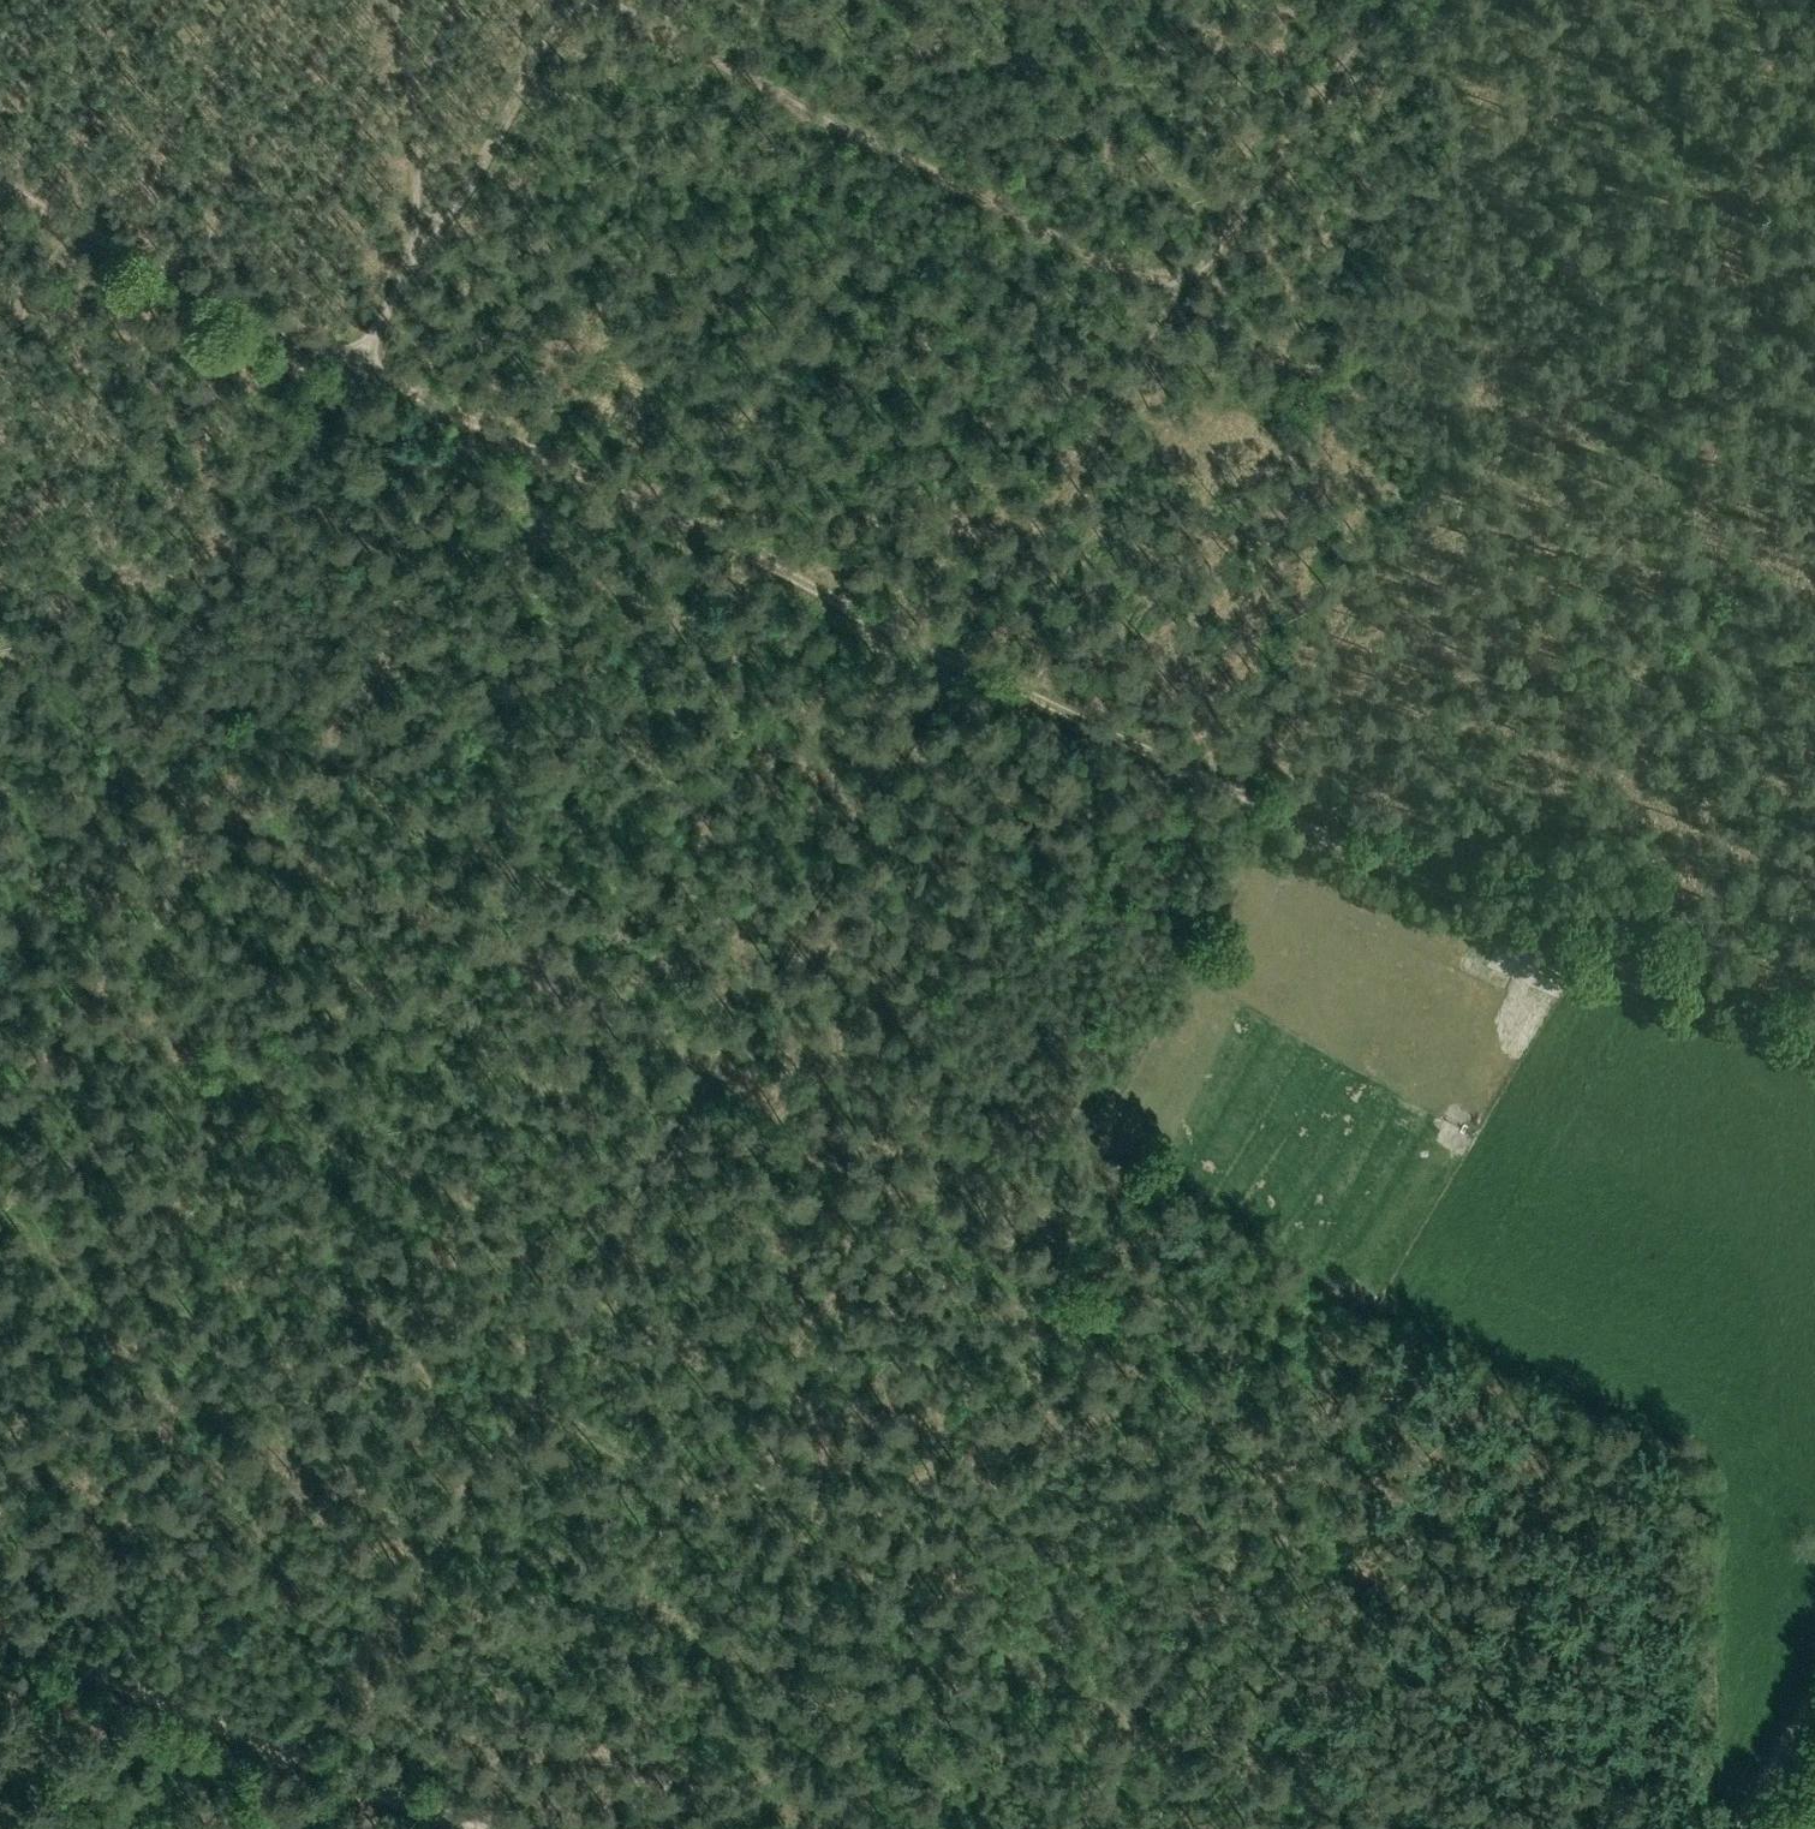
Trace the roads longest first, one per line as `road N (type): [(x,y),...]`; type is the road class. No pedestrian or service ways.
road 1 (track): [(1814,1060),(1579,956),(0,181)]
road 2 (track): [(481,1828),(0,1623)]
road 3 (unclassified): [(1751,1828),(1814,1721)]

